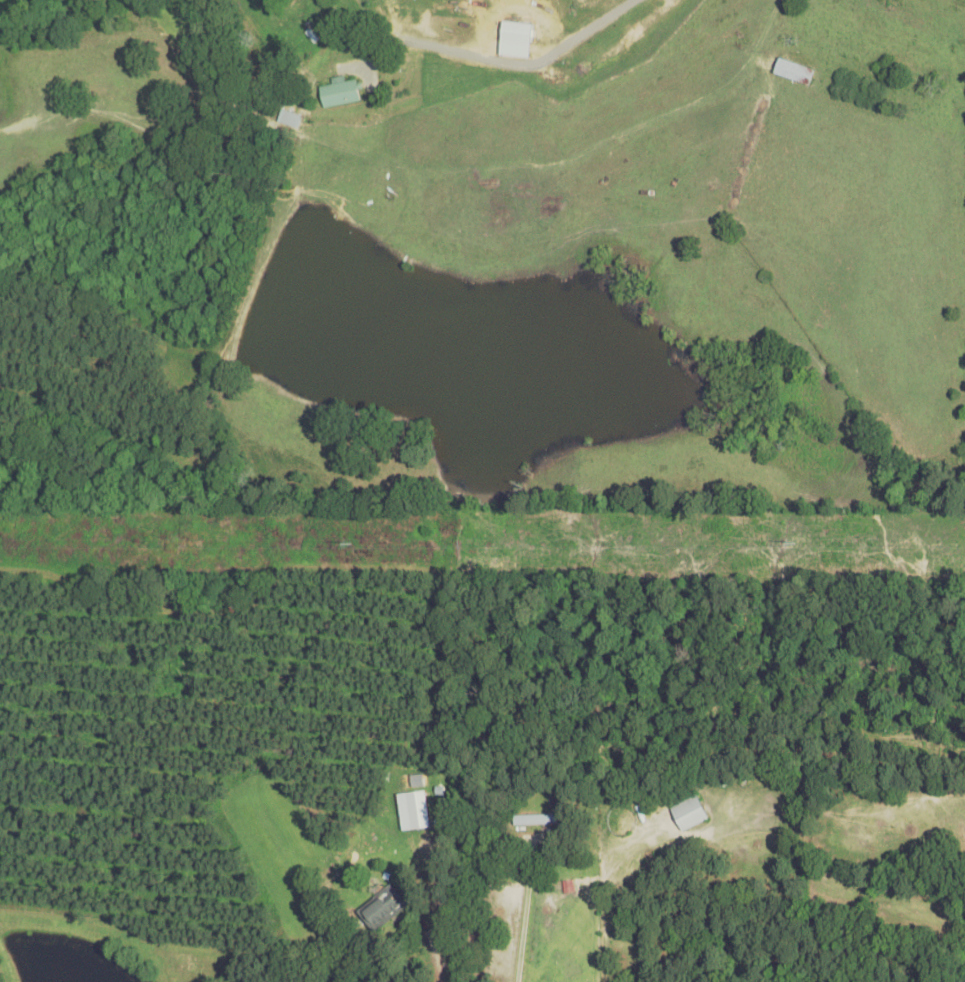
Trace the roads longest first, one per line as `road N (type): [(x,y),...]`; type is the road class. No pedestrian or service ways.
road 1 (residential): [(0,634),(69,661),(344,826),(389,871),(421,981)]

